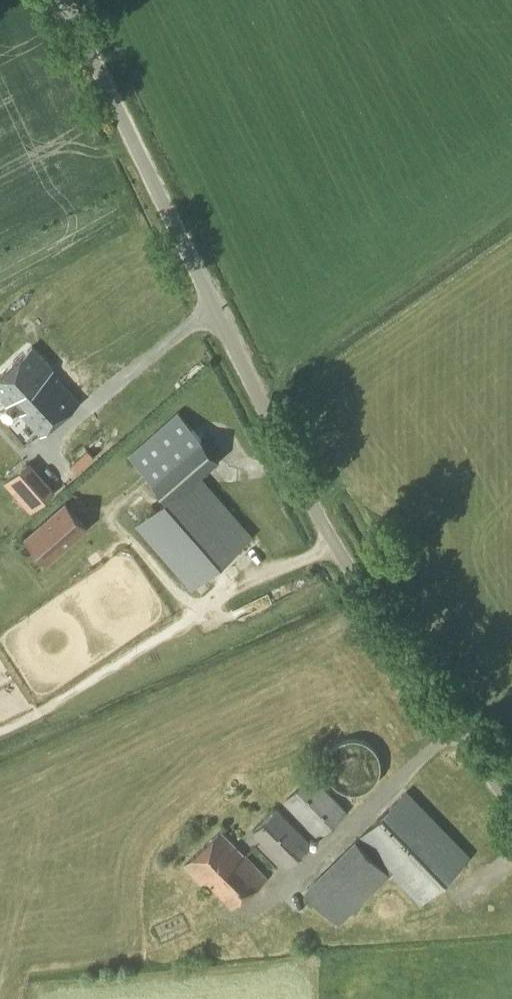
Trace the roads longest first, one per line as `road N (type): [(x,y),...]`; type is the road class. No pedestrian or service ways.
road 1 (unclassified): [(511,809),(331,542),(64,0)]

